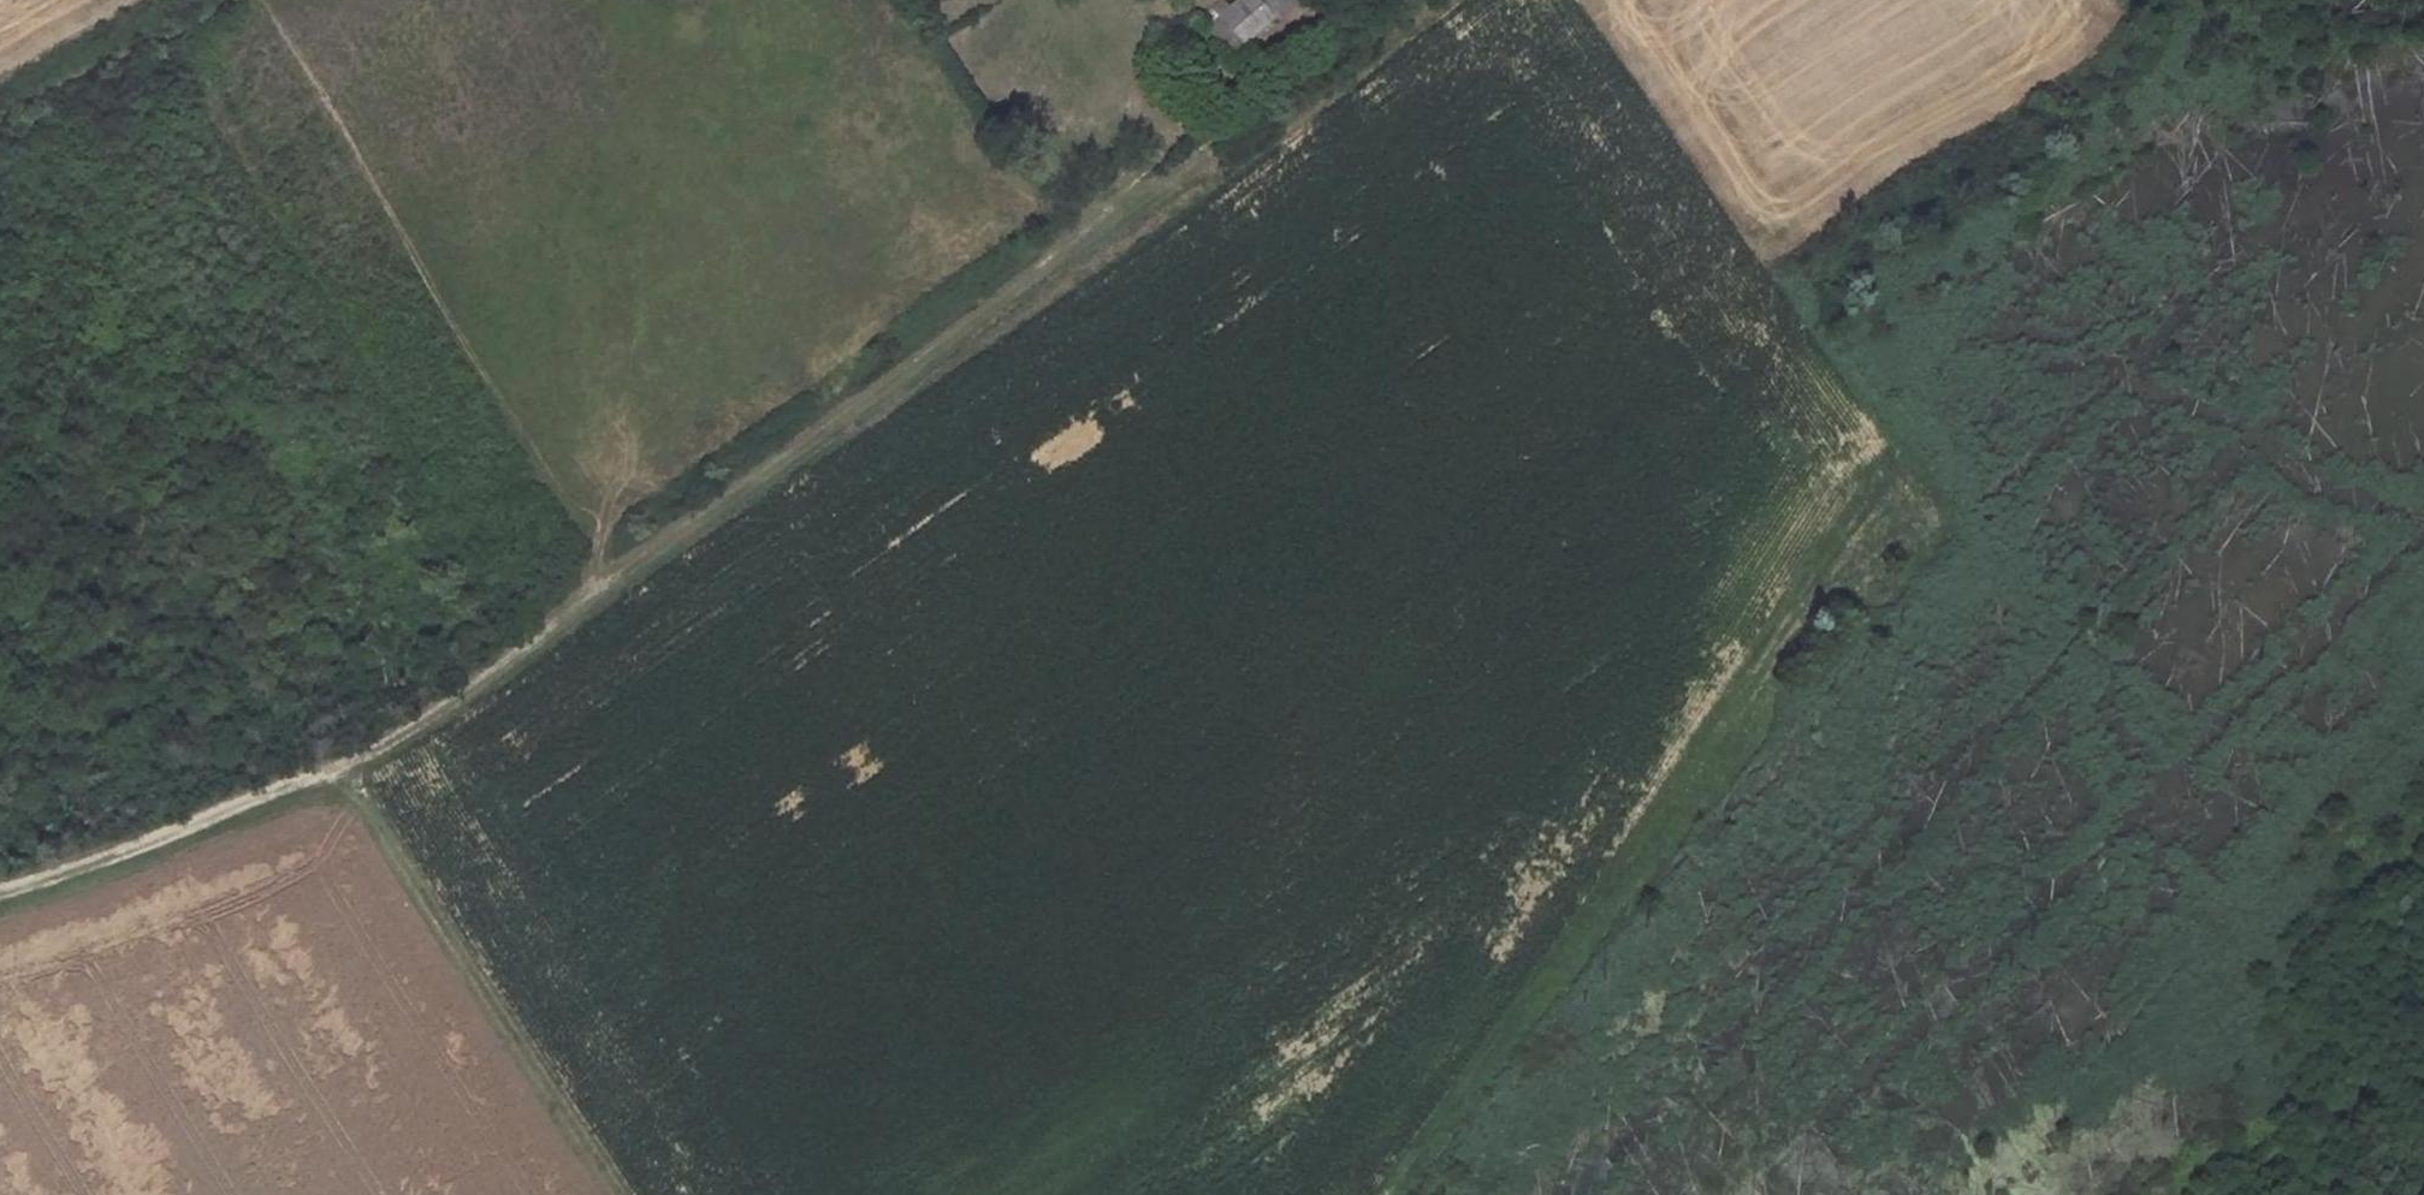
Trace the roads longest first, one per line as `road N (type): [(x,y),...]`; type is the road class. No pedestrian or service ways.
road 1 (track): [(589,596),(1222,154)]
road 2 (track): [(0,897),(332,771),(465,691),(589,596)]
road 3 (track): [(629,1194),(365,795),(332,771)]

